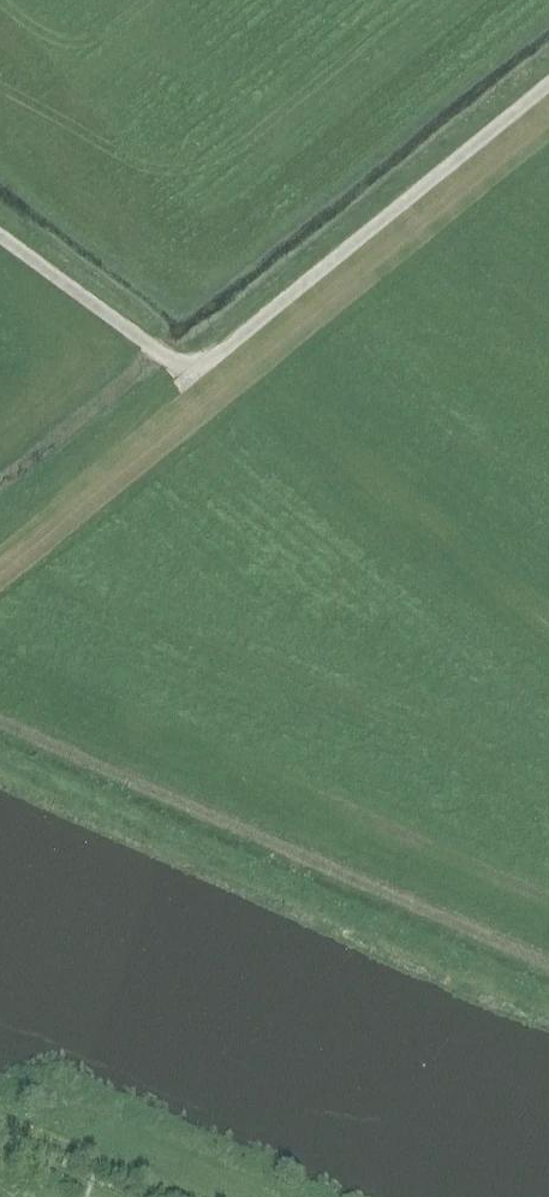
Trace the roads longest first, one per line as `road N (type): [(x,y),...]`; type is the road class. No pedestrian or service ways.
road 1 (track): [(548,81),(190,374),(0,236)]

